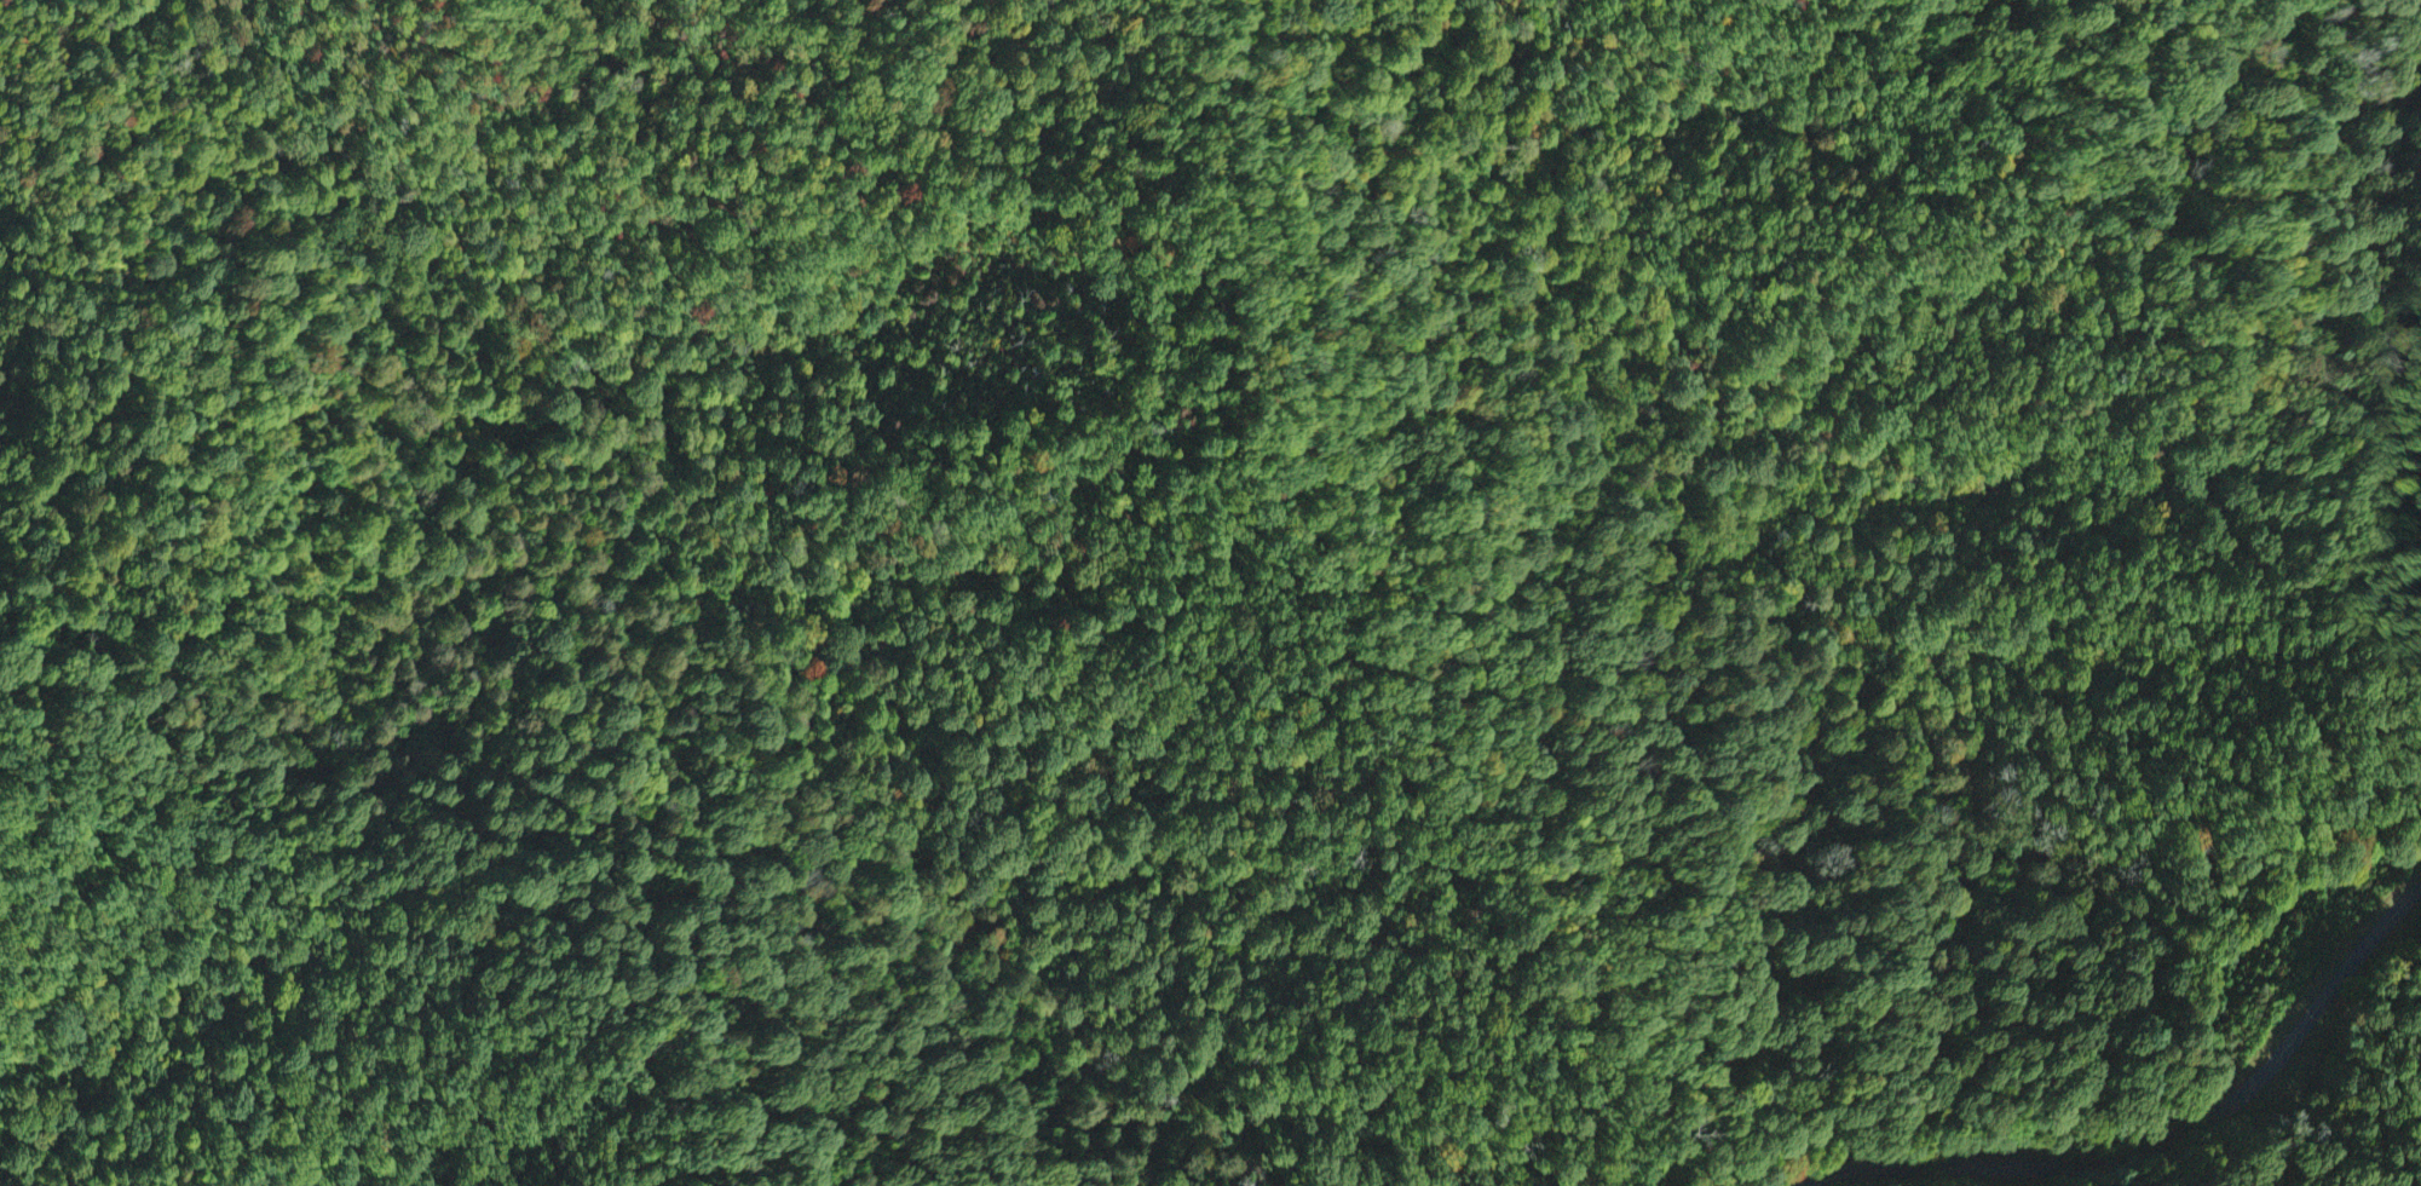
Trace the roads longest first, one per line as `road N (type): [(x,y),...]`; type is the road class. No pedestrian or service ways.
road 1 (secondary): [(2420,888),(2258,1080),(2172,1141),(2059,1167),(1874,1168),(1807,1185)]

